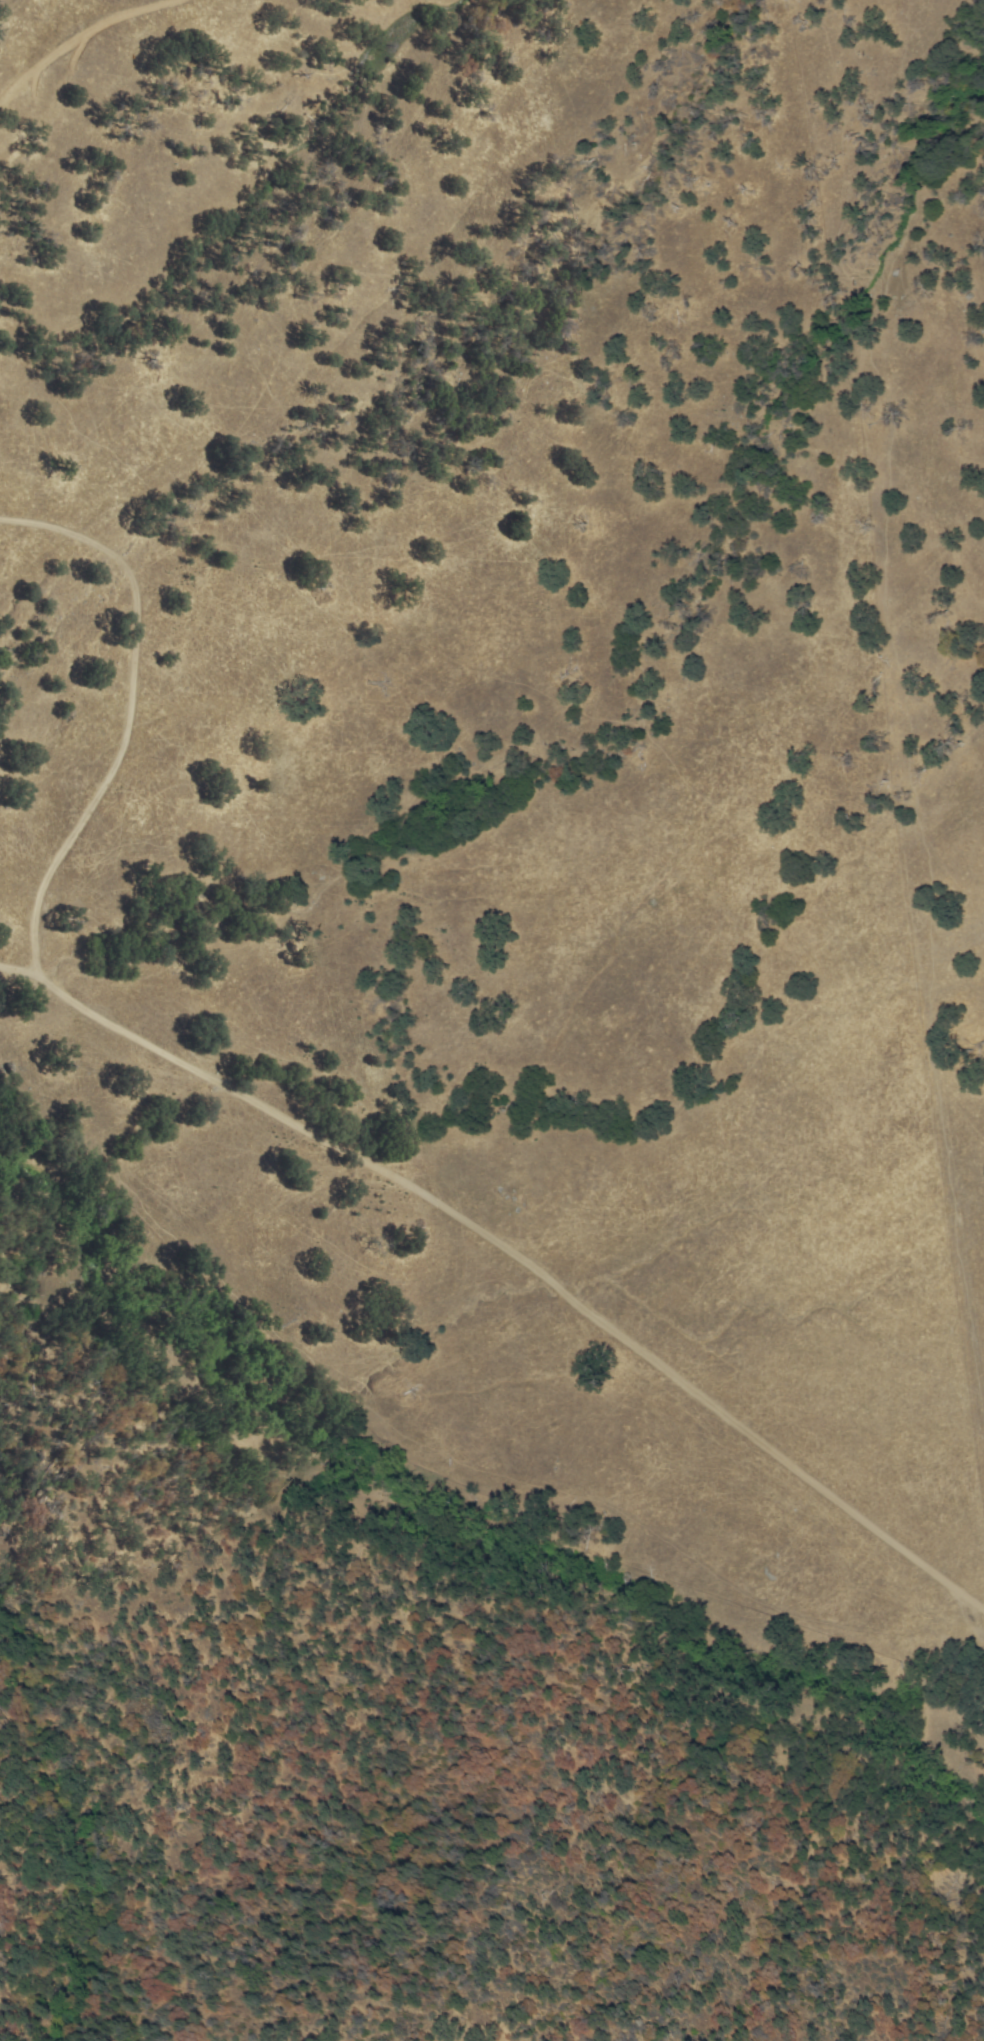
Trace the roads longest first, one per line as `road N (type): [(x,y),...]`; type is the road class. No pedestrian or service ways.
road 1 (residential): [(66,997),(159,765),(164,680),(190,637),(259,440),(551,162),(671,0)]
road 2 (residential): [(983,1608),(763,1451),(519,1261),(362,1158),(0,963)]

